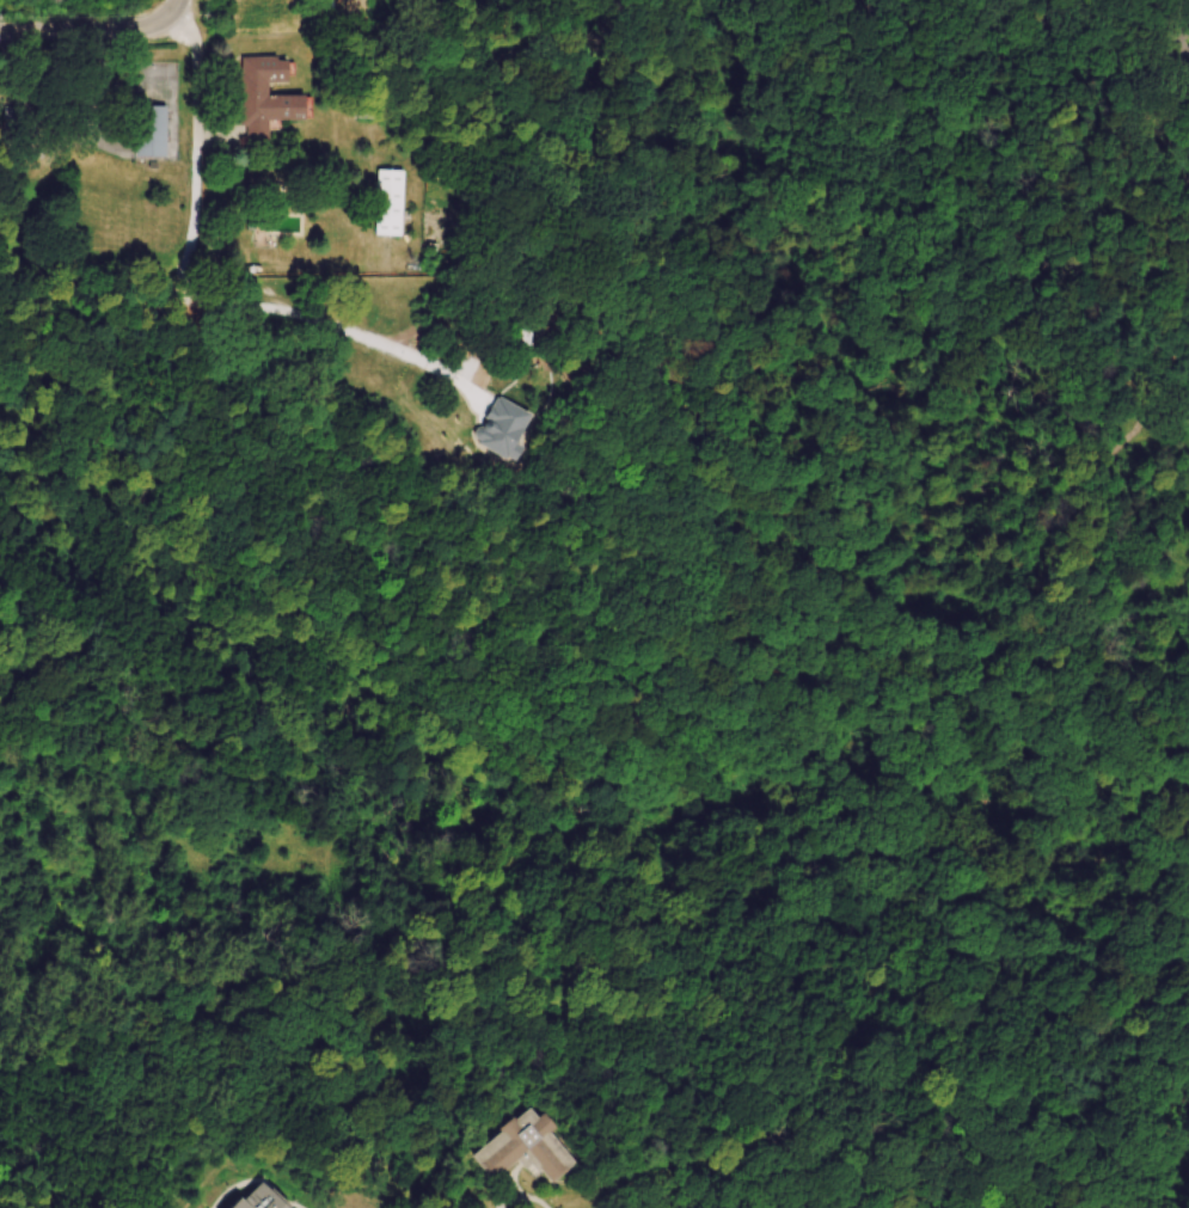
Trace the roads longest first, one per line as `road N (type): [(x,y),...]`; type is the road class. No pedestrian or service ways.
road 1 (residential): [(176,0),(145,26),(0,31)]

